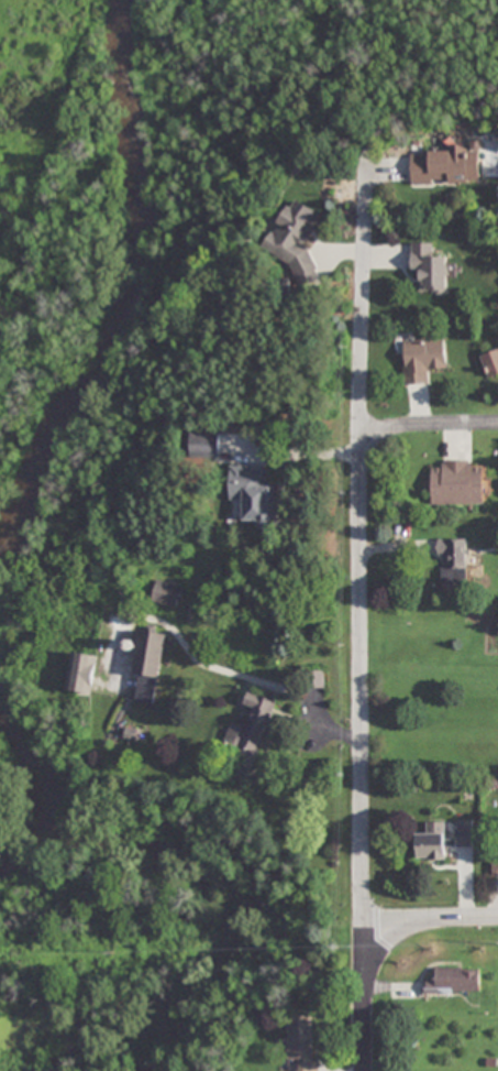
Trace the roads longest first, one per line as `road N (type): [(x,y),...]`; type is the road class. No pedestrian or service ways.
road 1 (residential): [(360,1070),(367,176)]
road 2 (residential): [(497,921),(359,927)]
road 3 (residential): [(359,427),(497,425)]

